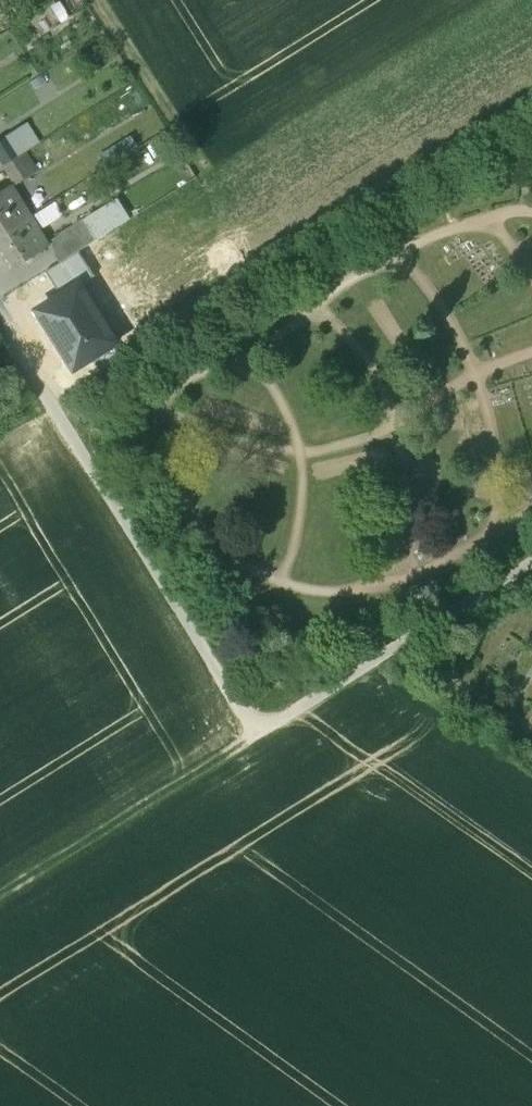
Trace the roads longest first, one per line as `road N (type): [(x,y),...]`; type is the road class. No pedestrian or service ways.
road 1 (track): [(531,562),(256,737),(65,430)]
road 2 (track): [(256,737),(0,896)]
road 3 (residential): [(65,430),(0,320)]

